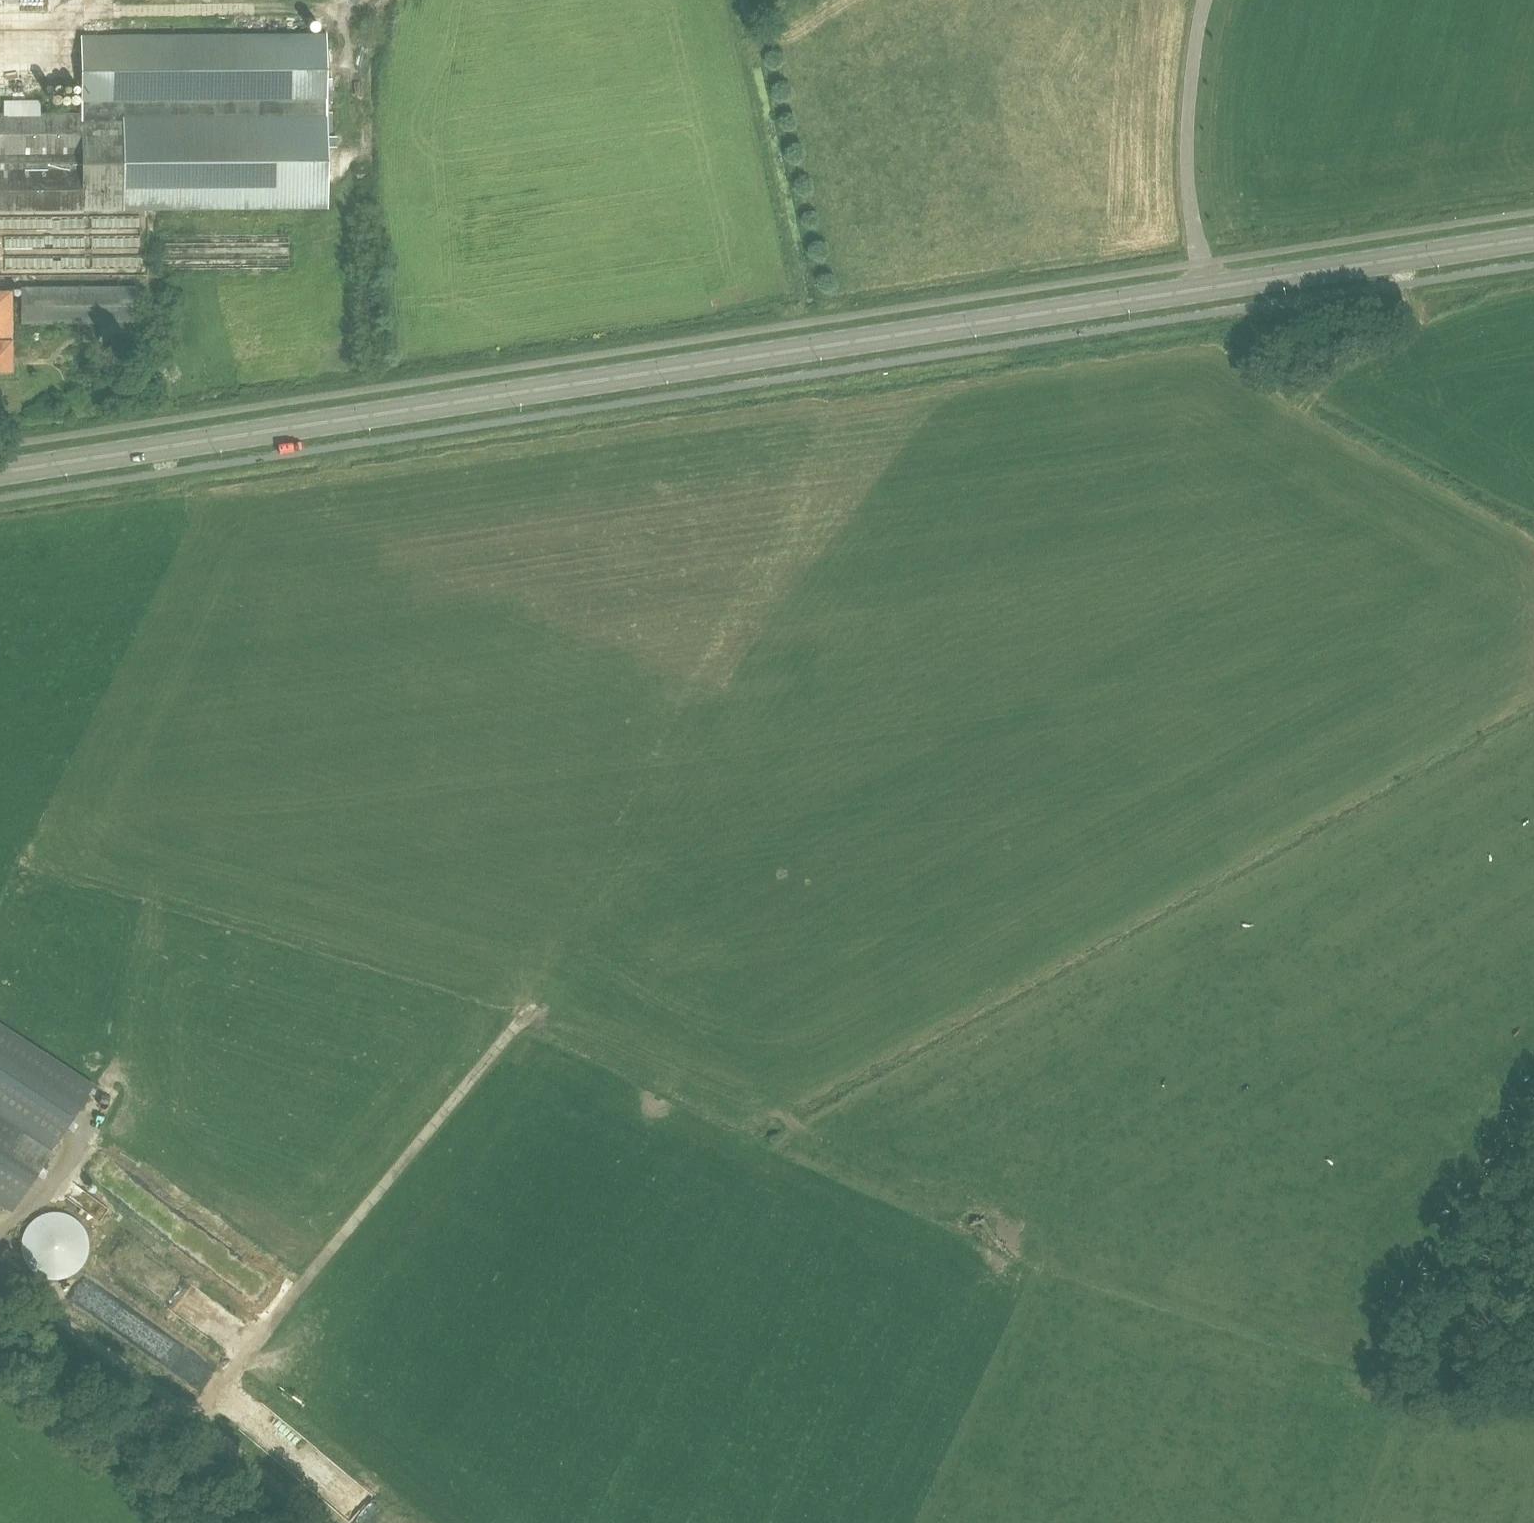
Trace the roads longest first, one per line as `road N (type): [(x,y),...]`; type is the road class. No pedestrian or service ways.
road 1 (primary): [(0,473),(1533,239)]
road 2 (track): [(0,1332),(199,1522)]

